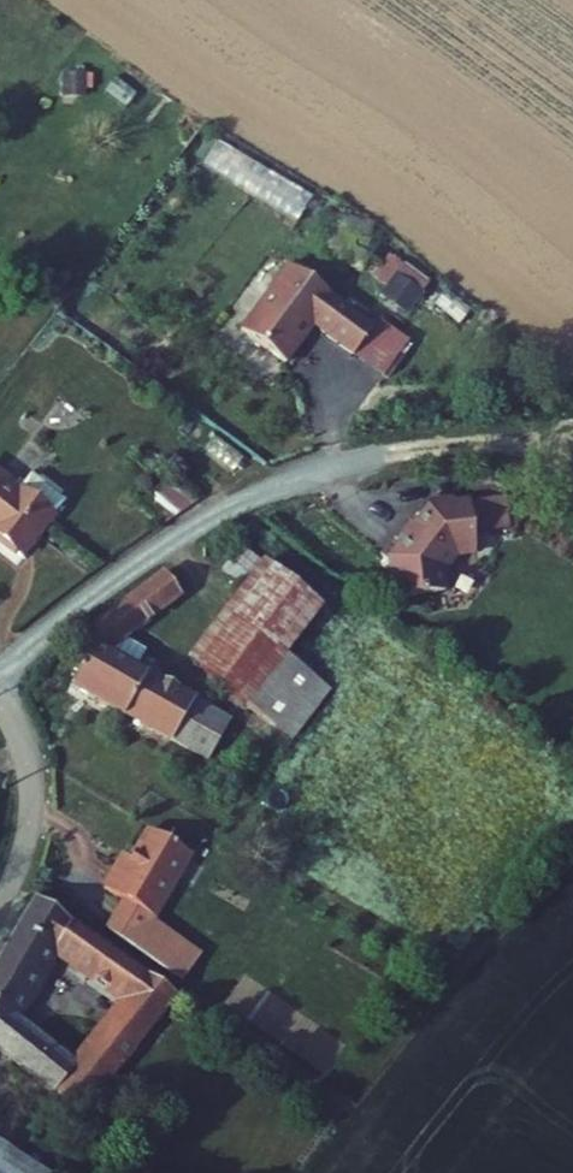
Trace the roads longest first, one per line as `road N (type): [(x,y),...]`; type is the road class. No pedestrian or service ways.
road 1 (residential): [(0,670),(94,595),(215,517),(349,464)]
road 2 (track): [(349,464),(483,444),(541,455),(572,472)]
road 3 (unclassified): [(0,707),(24,753),(31,802),(26,844),(0,903)]

